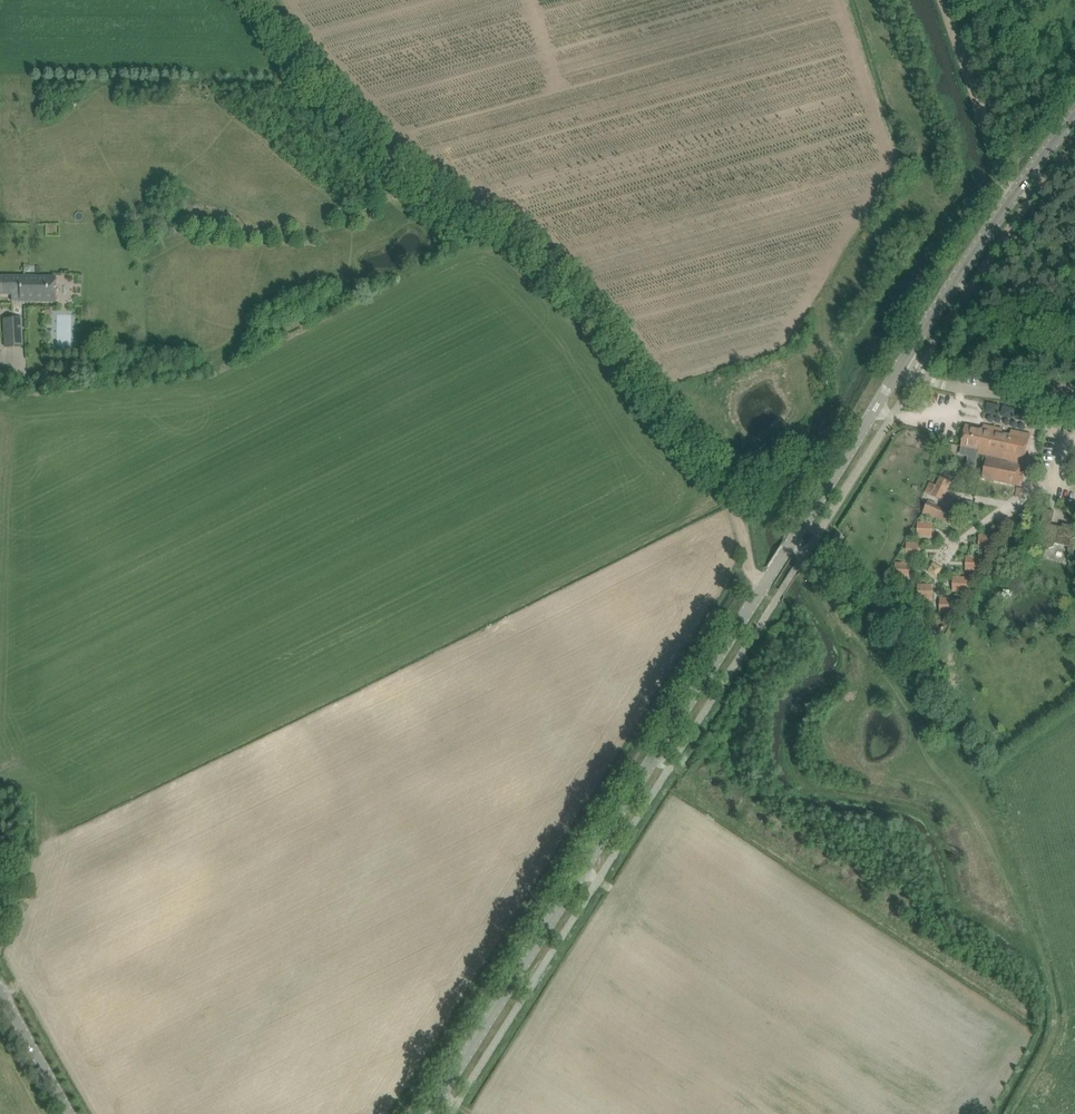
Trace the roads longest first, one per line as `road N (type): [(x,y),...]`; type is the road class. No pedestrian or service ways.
road 1 (tertiary): [(440,1096),(902,365)]
road 2 (track): [(261,0),(298,59),(363,130),(405,170),(523,247),(603,331),(726,493),(763,585)]
road 3 (tertiary): [(902,365),(1074,115)]
road 4 (track): [(1010,203),(945,0)]
road 5 (unclassified): [(1074,396),(943,385),(902,365)]
road 6 (tertiary): [(69,1113),(0,994)]

